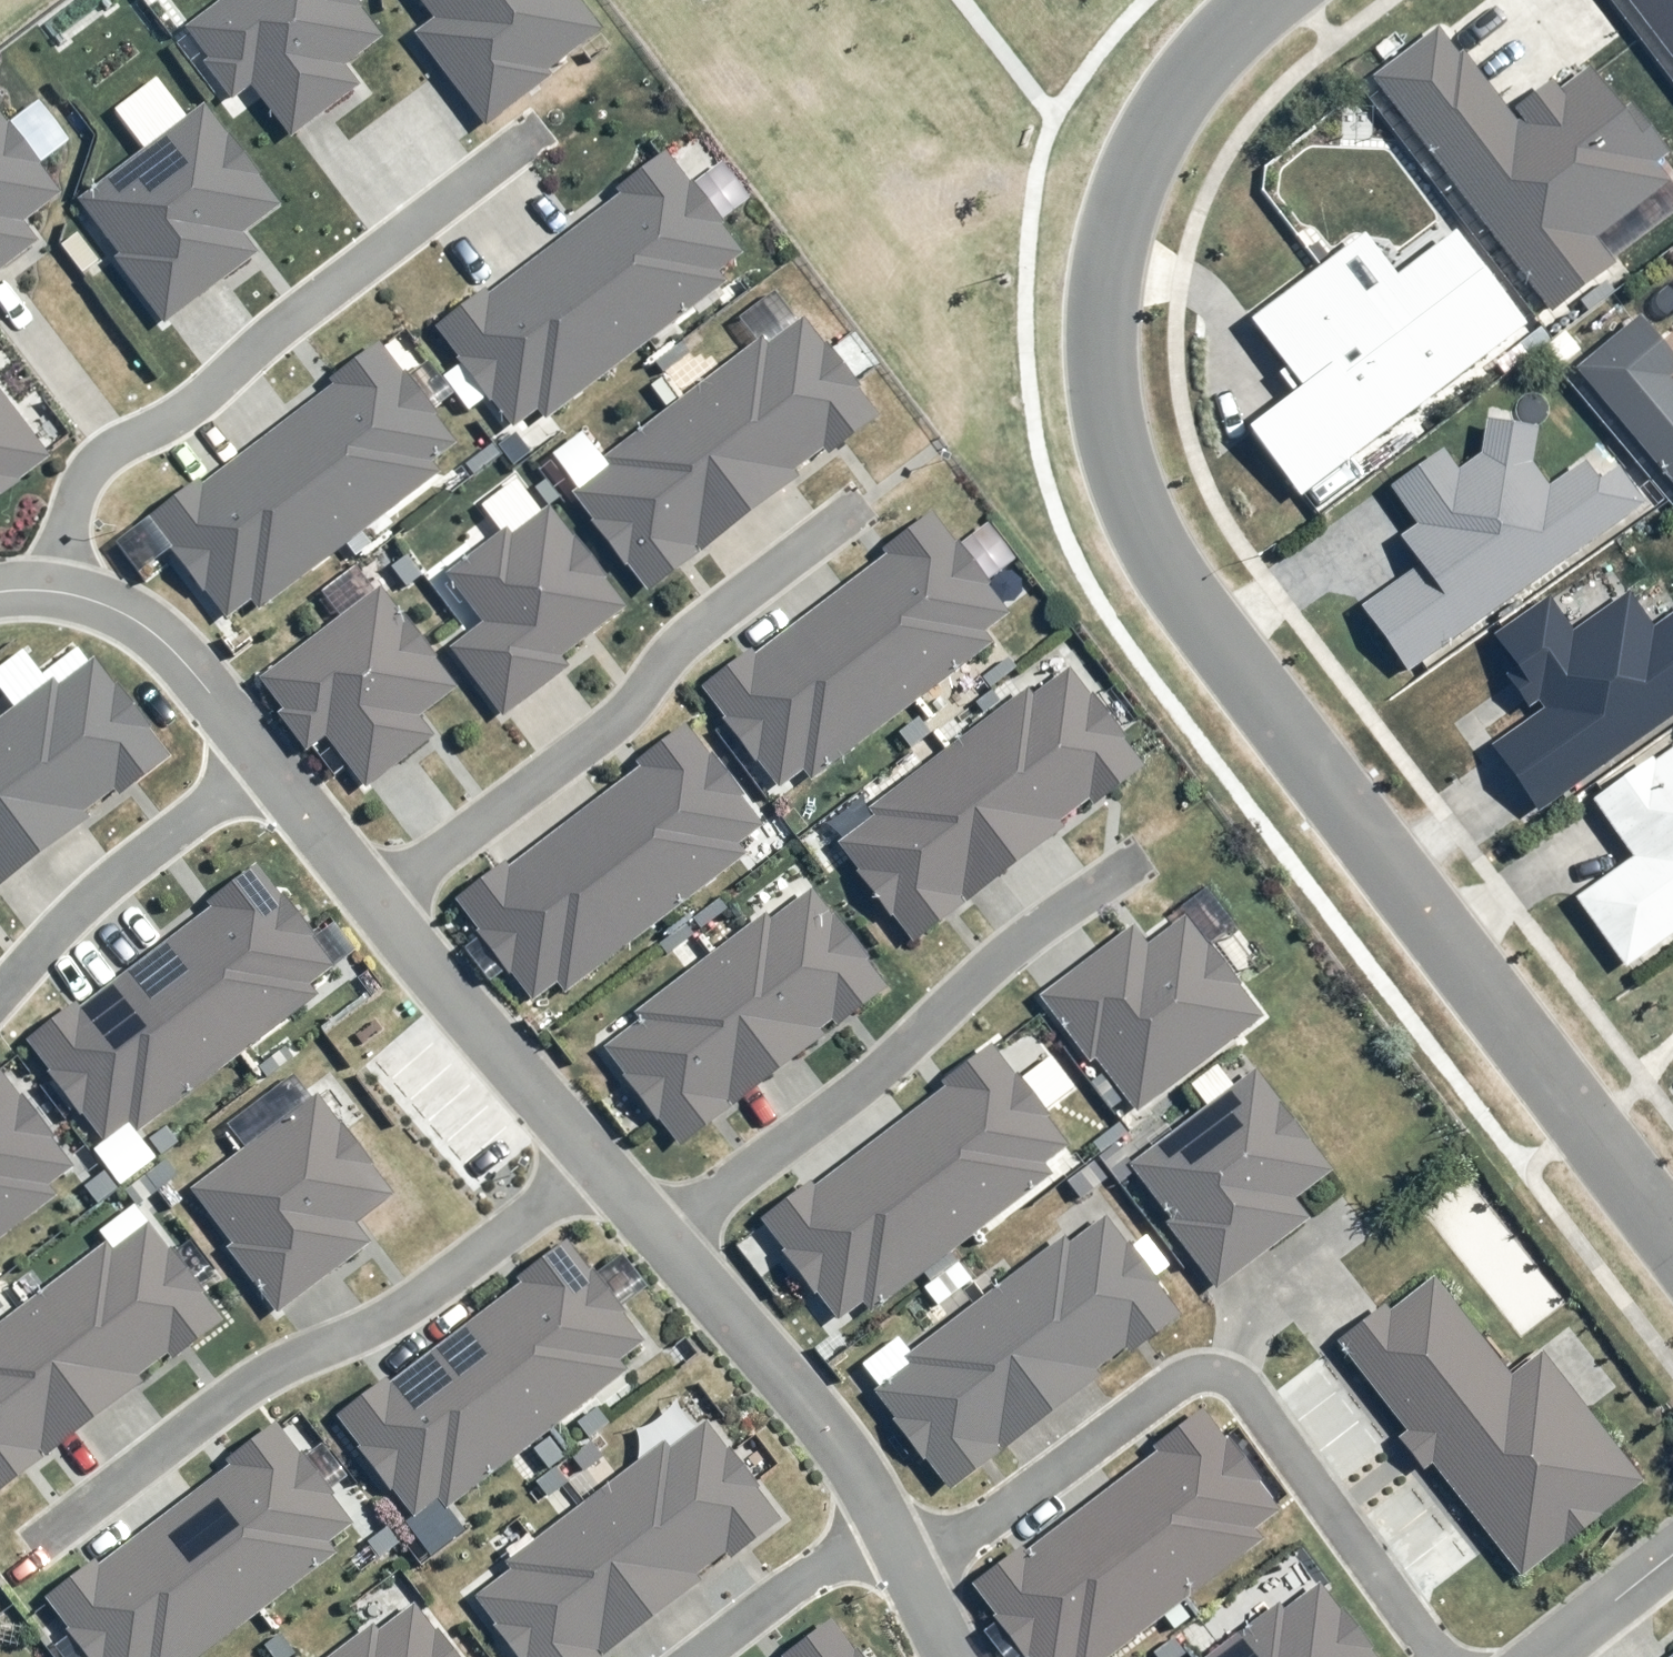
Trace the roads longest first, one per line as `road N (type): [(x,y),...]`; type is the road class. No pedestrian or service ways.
road 1 (residential): [(950,1656),(883,1515),(822,1420),(377,905),(176,656),(93,601),(54,590),(0,593)]
road 2 (residential): [(1588,1126),(1174,581),(1109,438),(1105,275),(1135,179),(1181,83),(1264,0)]
road 3 (residential): [(1672,1556),(1547,1656)]
road 4 (residential): [(1588,1126),(1672,1250)]

